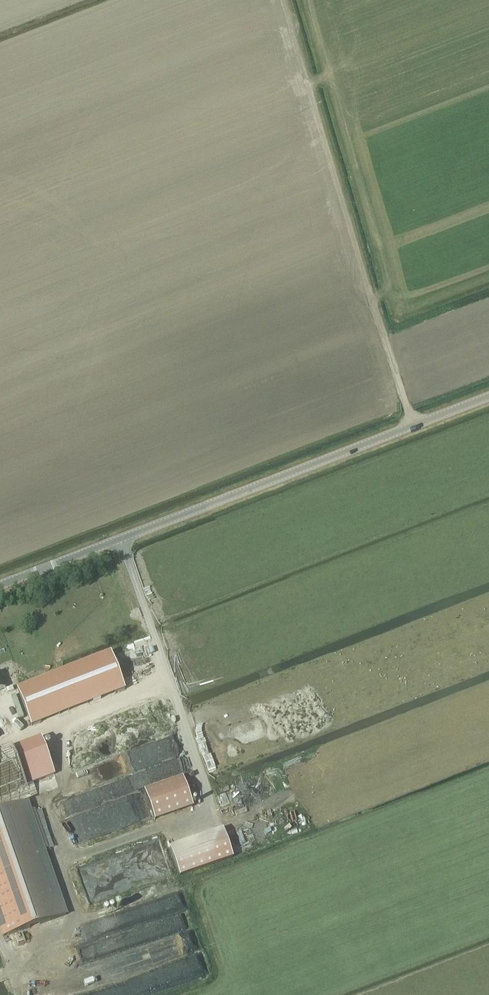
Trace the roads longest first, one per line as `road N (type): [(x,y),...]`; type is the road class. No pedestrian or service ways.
road 1 (tertiary): [(0,585),(488,395)]
road 2 (track): [(120,538),(218,809),(62,866),(86,927)]
road 3 (track): [(413,425),(315,96)]
road 4 (track): [(51,734),(43,693),(52,683),(158,644)]

